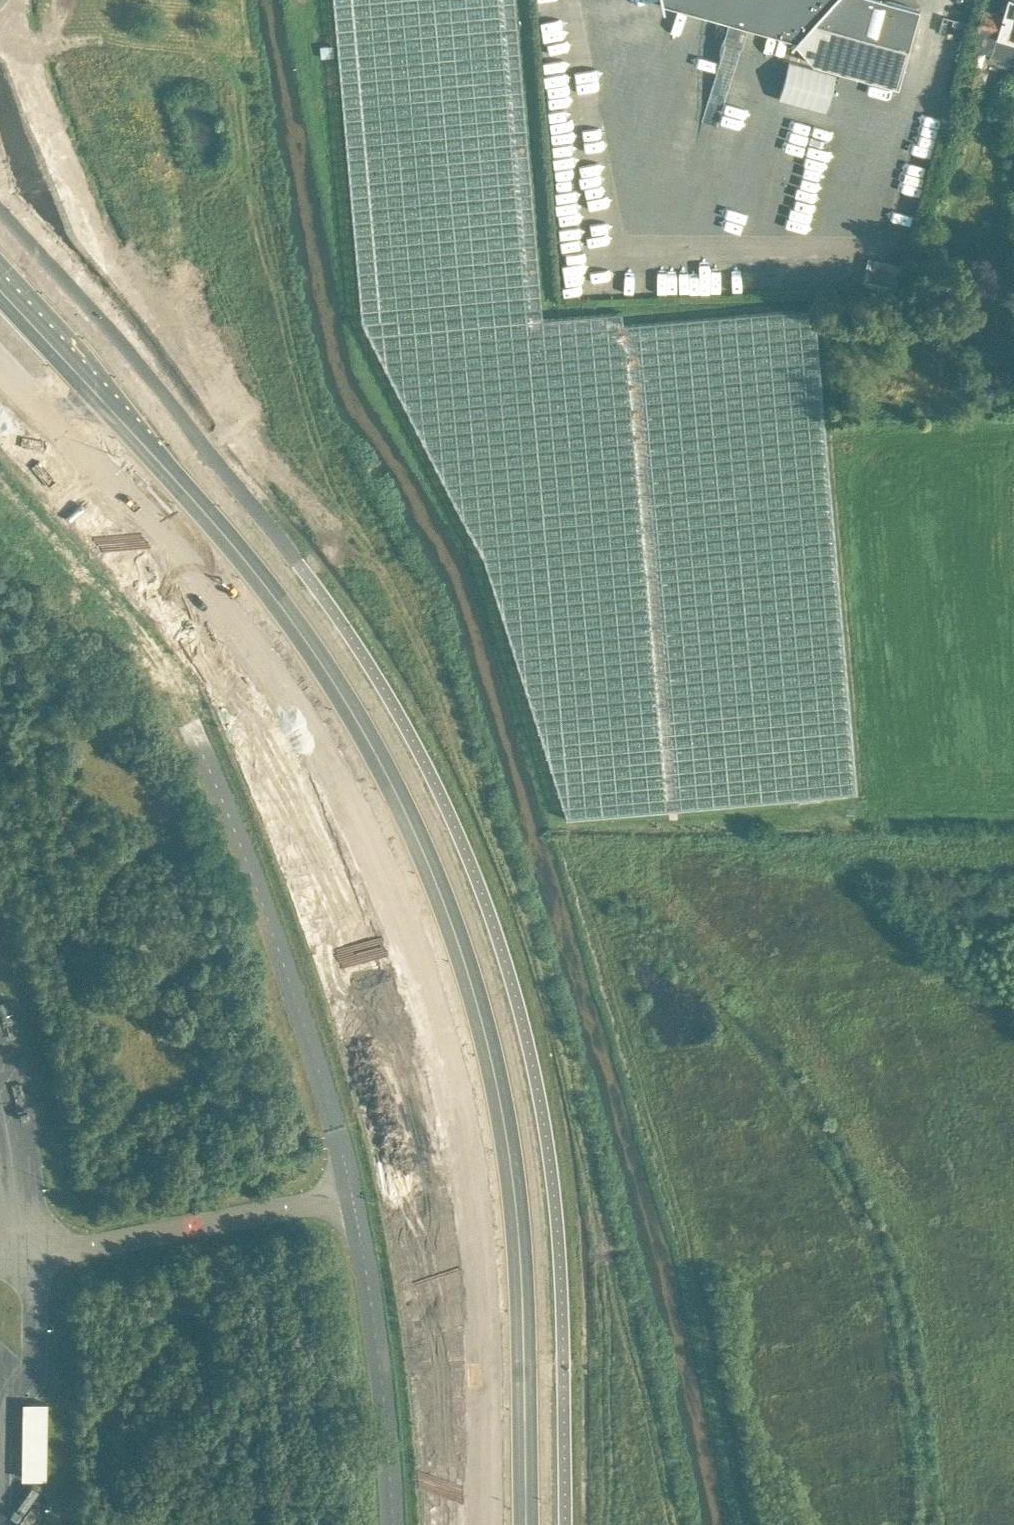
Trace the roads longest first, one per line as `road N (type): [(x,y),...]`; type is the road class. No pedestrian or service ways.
road 1 (primary): [(527,1524),(516,1194),(481,1022),(442,898),(360,726),(249,562),(0,288)]
road 2 (primary): [(0,359),(252,654),(311,739),(397,912),(428,1001),(472,1190),(487,1524)]
road 3 (unclassified): [(393,1524),(379,1362),(352,1197),(259,894),(123,564),(0,435)]

